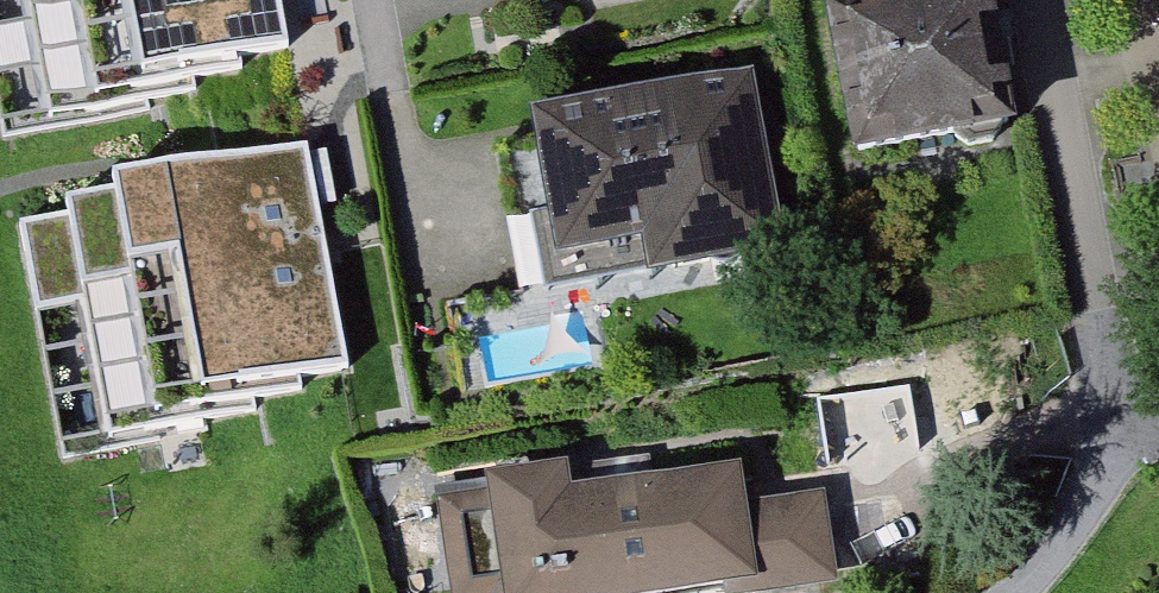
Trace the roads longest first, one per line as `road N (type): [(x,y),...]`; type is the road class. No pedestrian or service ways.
road 1 (residential): [(1118,409),(1035,0)]
road 2 (track): [(1012,592),(1034,578),(1100,486),(1118,409),(1158,426)]

